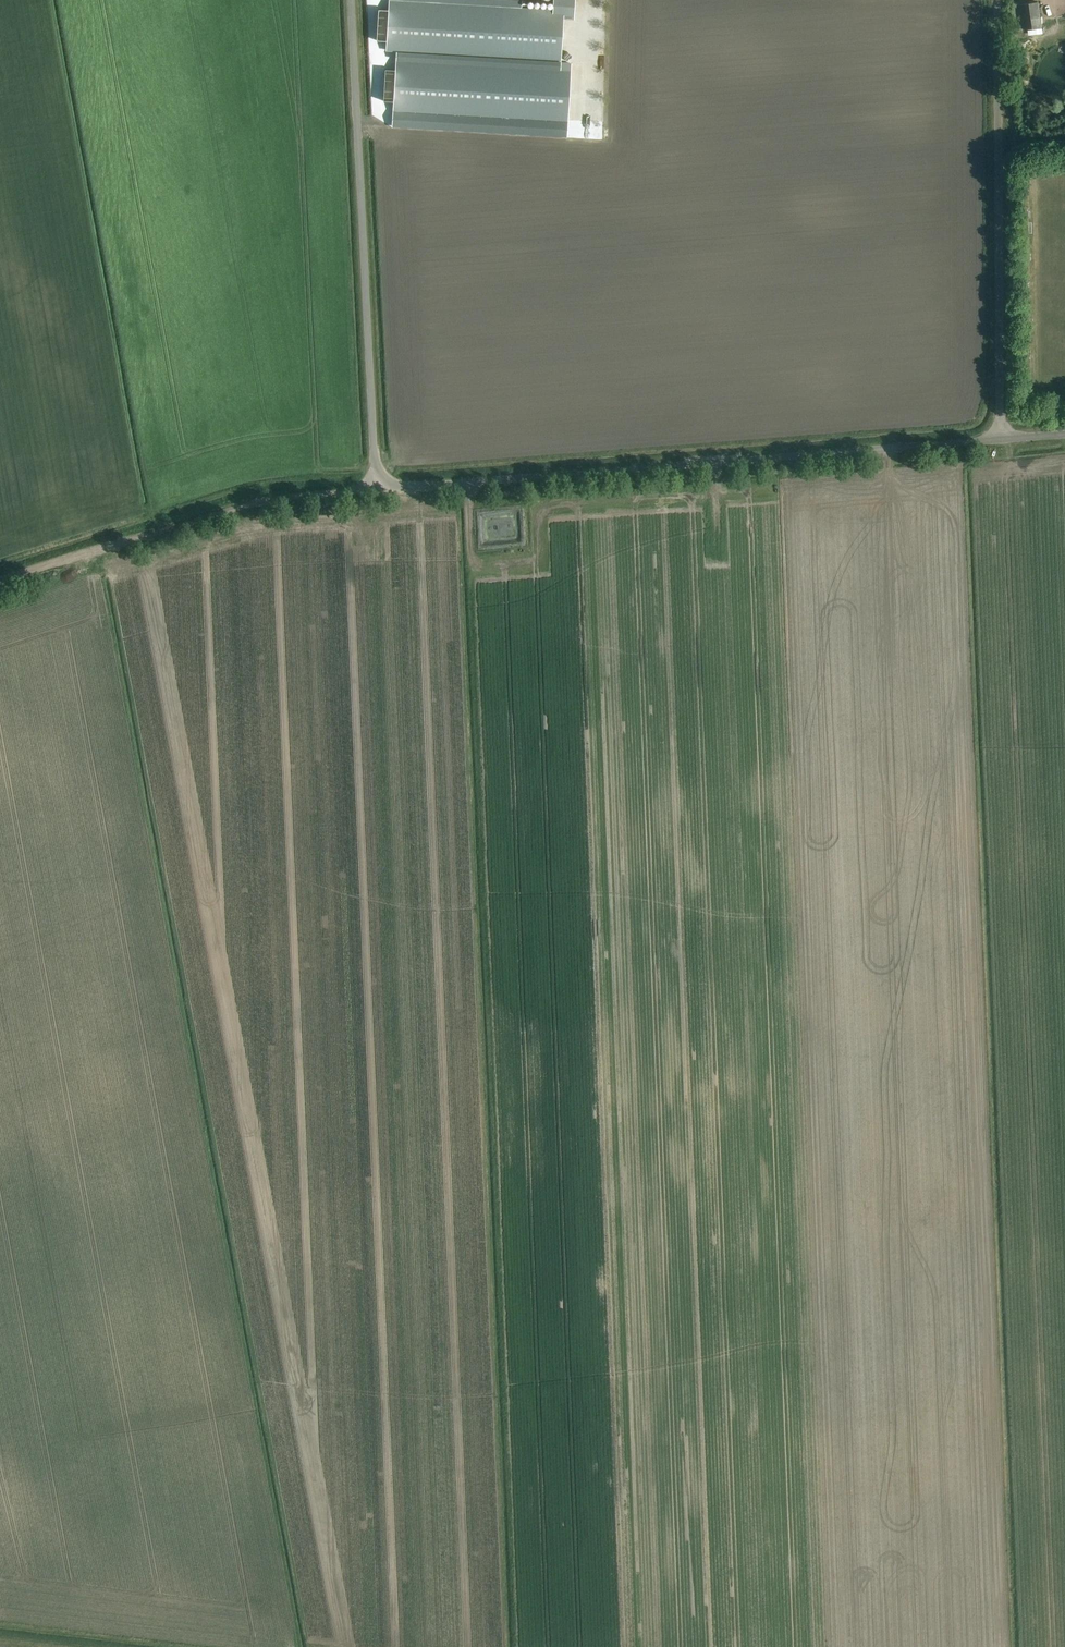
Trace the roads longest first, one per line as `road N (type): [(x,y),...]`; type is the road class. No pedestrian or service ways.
road 1 (unclassified): [(1001,439),(389,483),(374,463),(351,0)]
road 2 (unclassified): [(1001,439),(997,0)]

